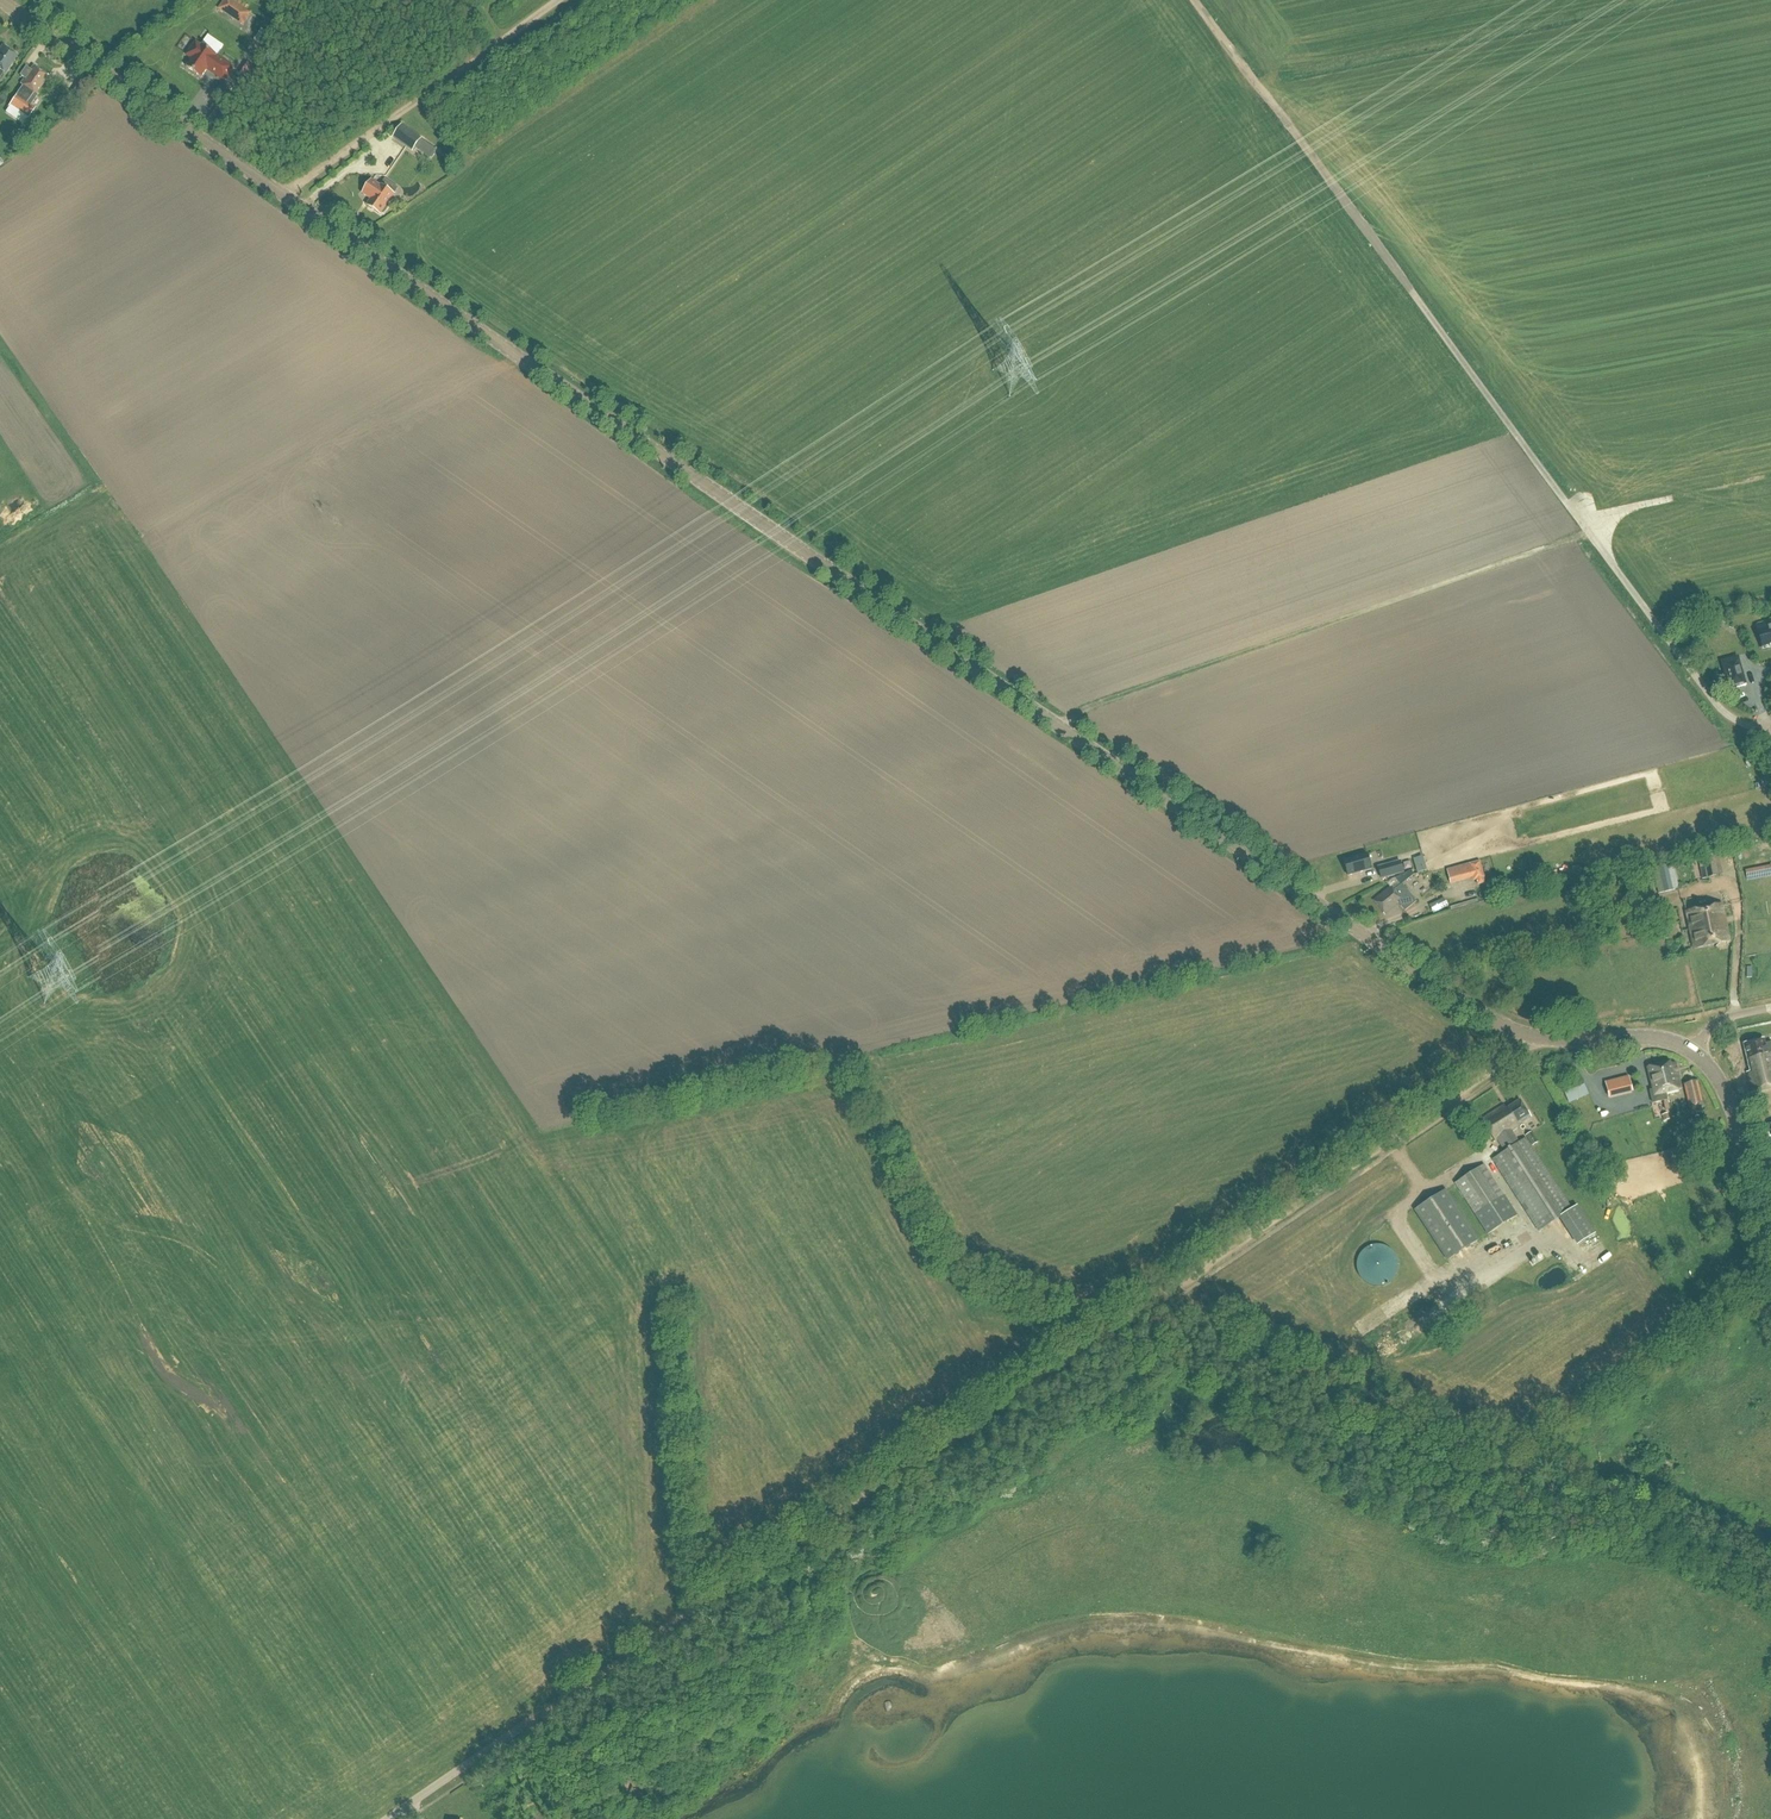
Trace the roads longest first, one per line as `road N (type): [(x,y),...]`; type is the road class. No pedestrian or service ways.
road 1 (tertiary): [(1692,1054),(1657,1039),(1543,1040),(1496,1023),(0,1)]
road 2 (track): [(388,1818),(1514,1054)]
road 3 (residential): [(1413,295),(1695,677),(1721,709),(1770,740)]
road 4 (track): [(1589,534),(1099,702),(1062,729)]
road 5 (track): [(1413,295),(1196,0)]
road 6 (track): [(559,0),(281,194)]
road 7 (tertiary): [(1770,1213),(1732,1106),(1692,1054)]

